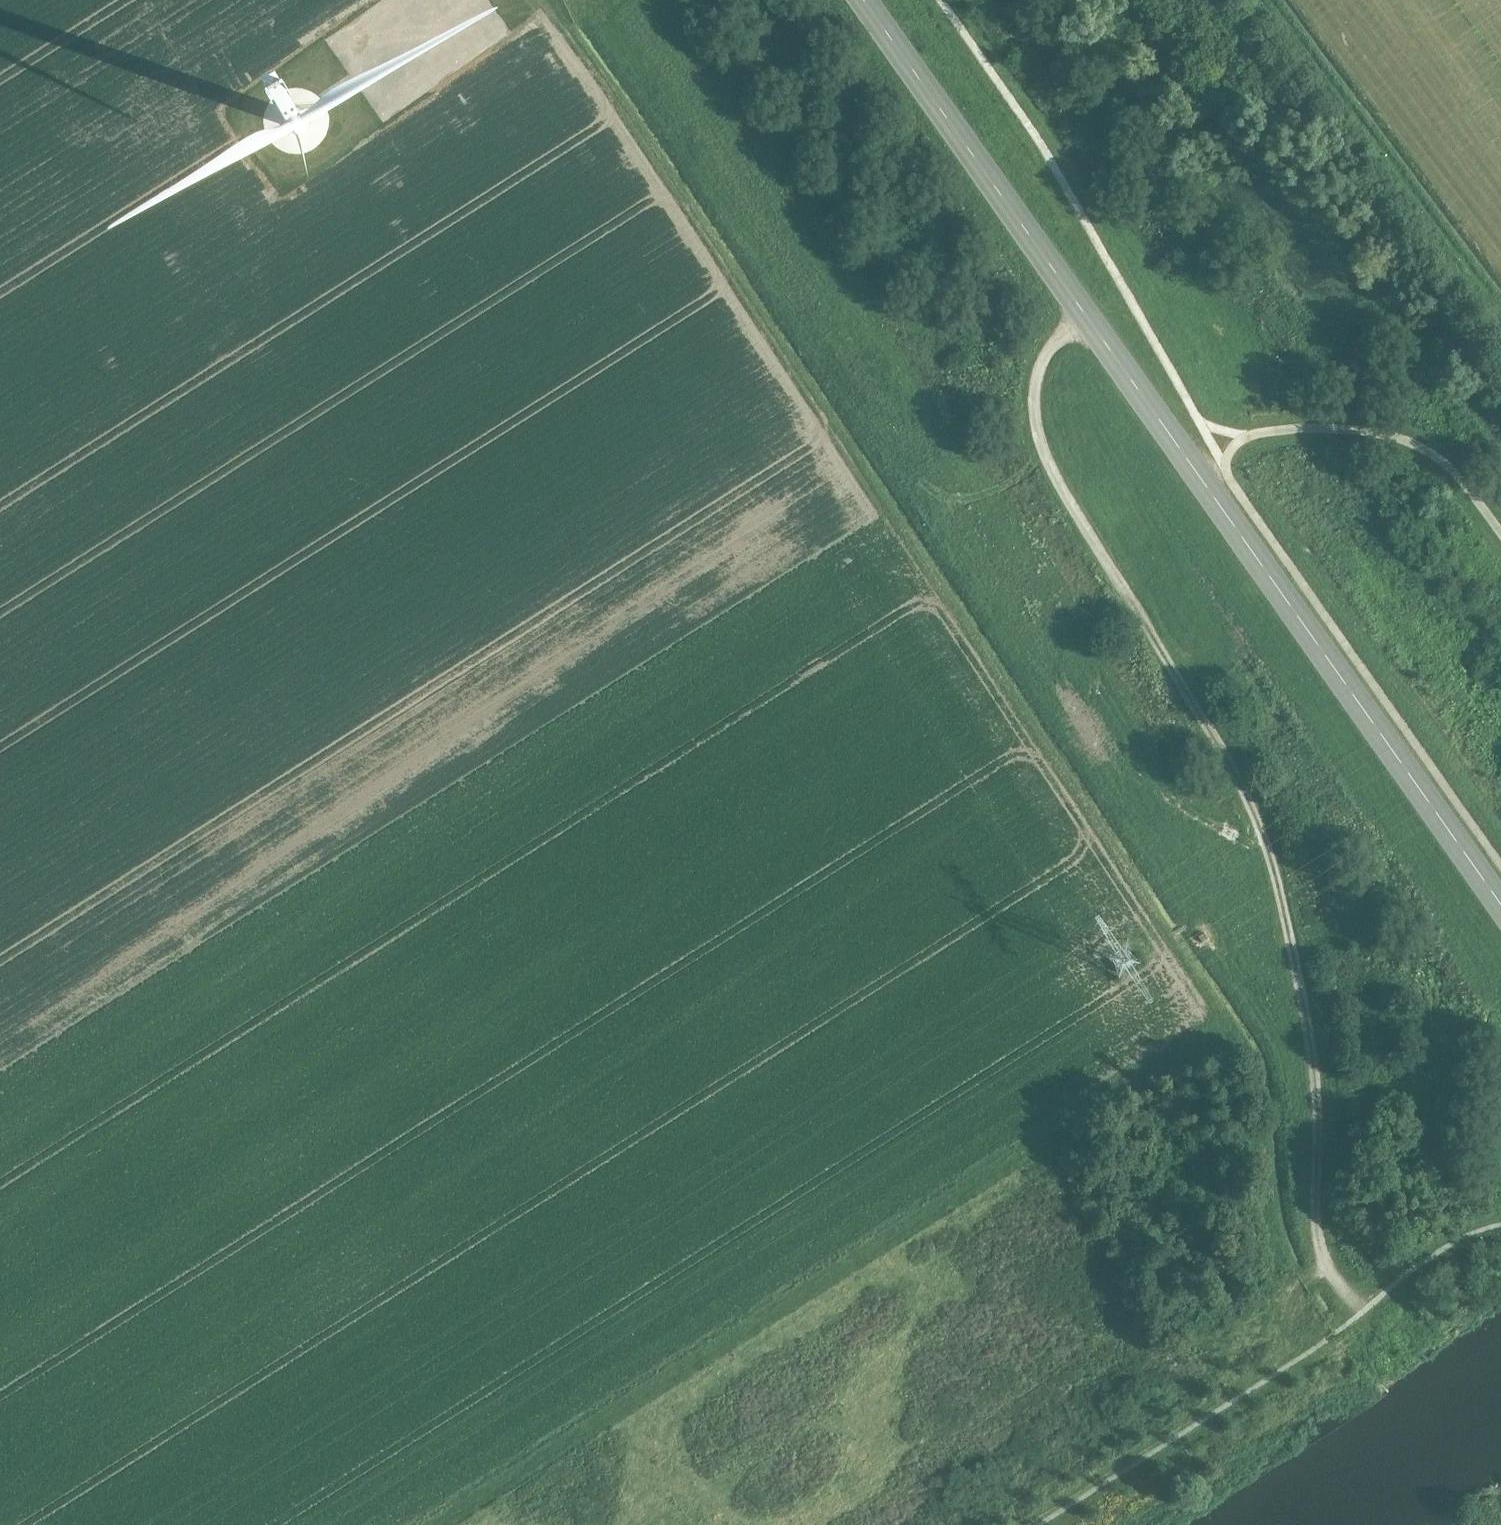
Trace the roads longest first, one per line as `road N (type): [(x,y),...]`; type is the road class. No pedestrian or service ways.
road 1 (tertiary): [(1500,905),(864,0)]
road 2 (track): [(1084,314),(1038,360),(1030,385),(1033,415),(1049,459),(1256,812),(1318,1076),(1319,1241),(1341,1288),(1366,1309)]

